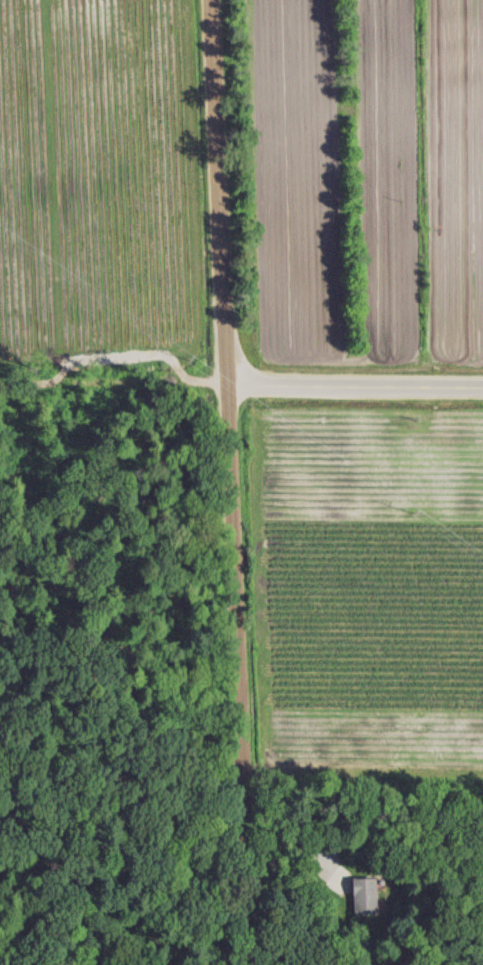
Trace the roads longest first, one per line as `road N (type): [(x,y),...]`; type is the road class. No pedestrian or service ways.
road 1 (residential): [(252,964),(212,0)]
road 2 (residential): [(482,386),(229,381)]

